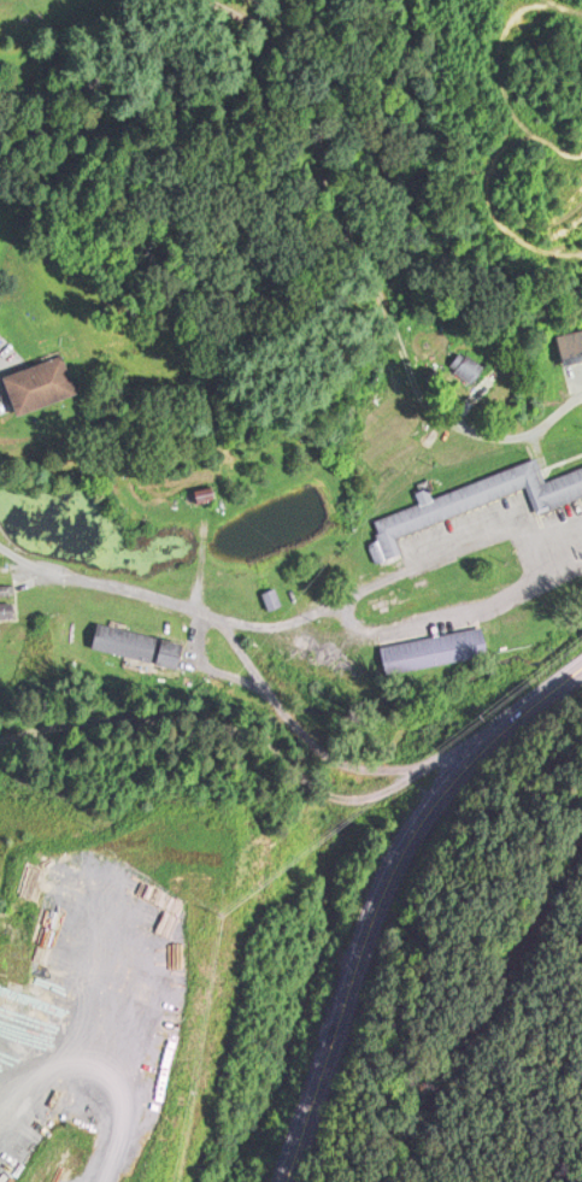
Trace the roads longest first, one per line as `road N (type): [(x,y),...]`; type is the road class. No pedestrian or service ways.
road 1 (residential): [(581,400),(539,430),(464,428),(419,383),(389,294),(329,170),(294,53),(235,0)]
road 2 (residential): [(1,546),(277,625),(463,549),(510,536),(581,535)]
road 3 (secondary): [(287,1181),(419,827),(462,765),(505,728)]
road 4 (residential): [(387,783),(327,764),(228,617)]

